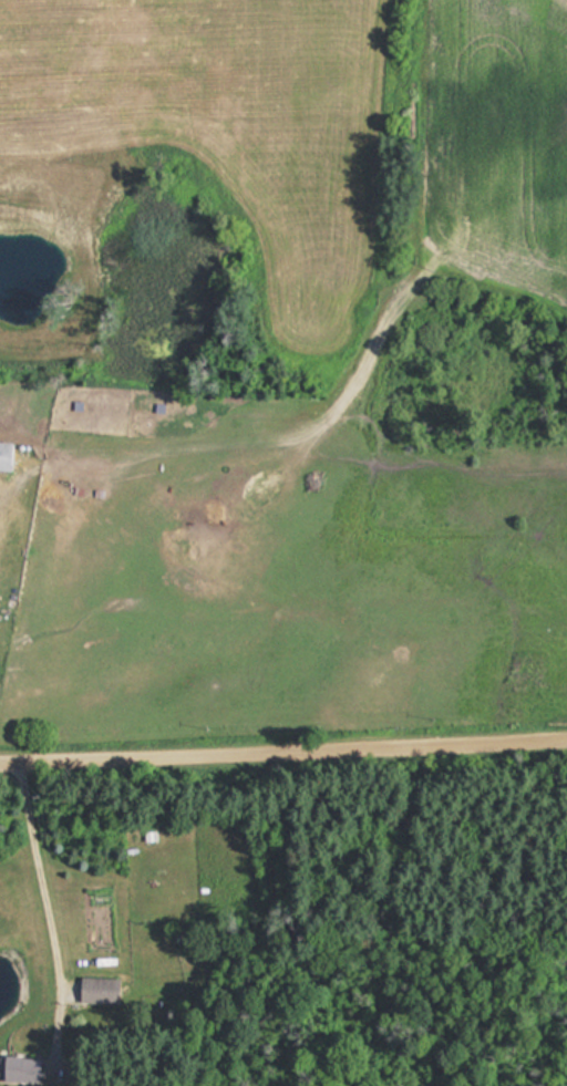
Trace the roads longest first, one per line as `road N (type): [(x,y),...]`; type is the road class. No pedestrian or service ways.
road 1 (residential): [(0,750),(566,730)]

